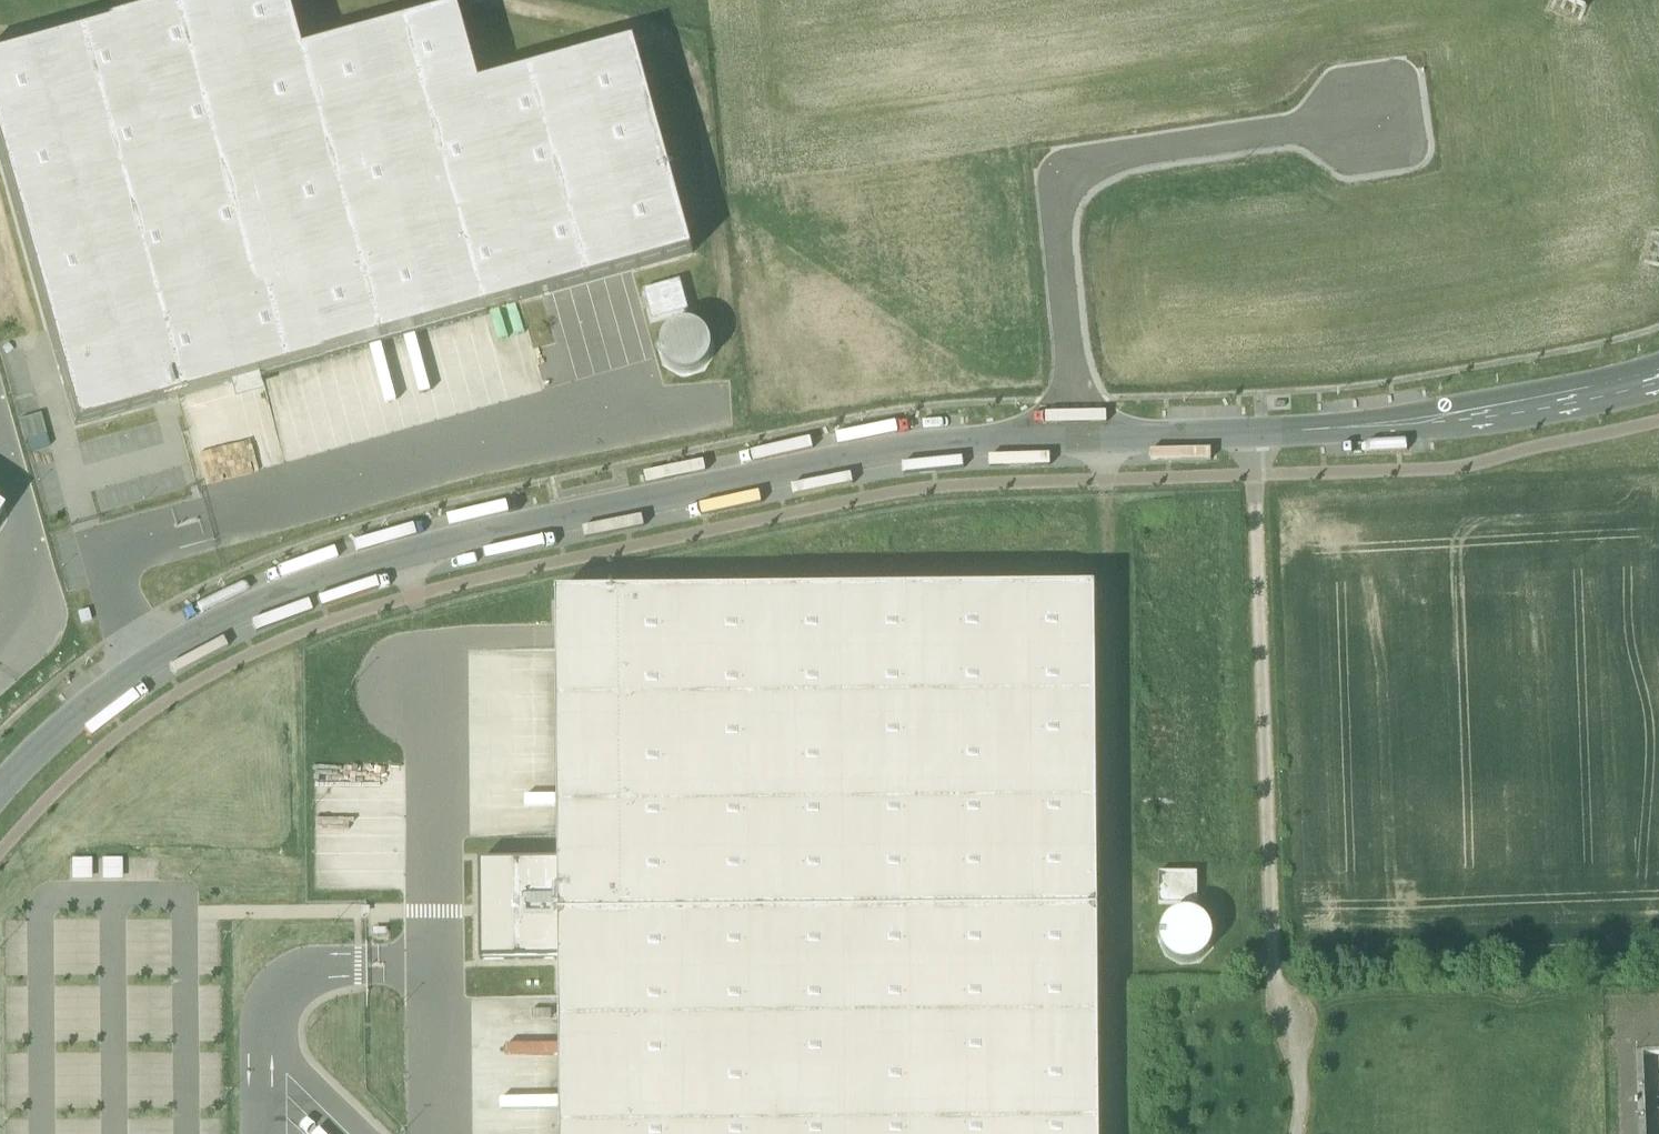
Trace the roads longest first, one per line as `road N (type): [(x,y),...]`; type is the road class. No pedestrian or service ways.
road 1 (residential): [(0,790),(95,701),(158,658),(319,585),(411,554),(935,446),(1259,437),(1481,420),(1658,378)]

